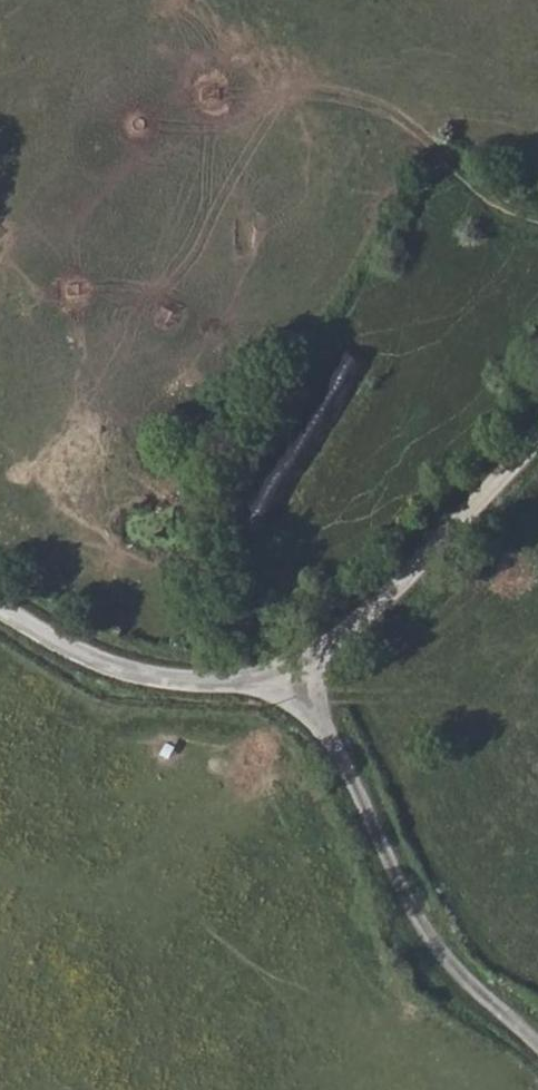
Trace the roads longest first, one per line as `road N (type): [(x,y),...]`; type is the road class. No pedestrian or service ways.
road 1 (unclassified): [(298,672),(420,923),(460,978),(537,1047)]
road 2 (unclassified): [(298,672),(375,608),(537,431)]
road 3 (unclassified): [(0,609),(122,671),(173,681),(298,672)]
road 4 (track): [(537,219),(490,201),(414,126)]

